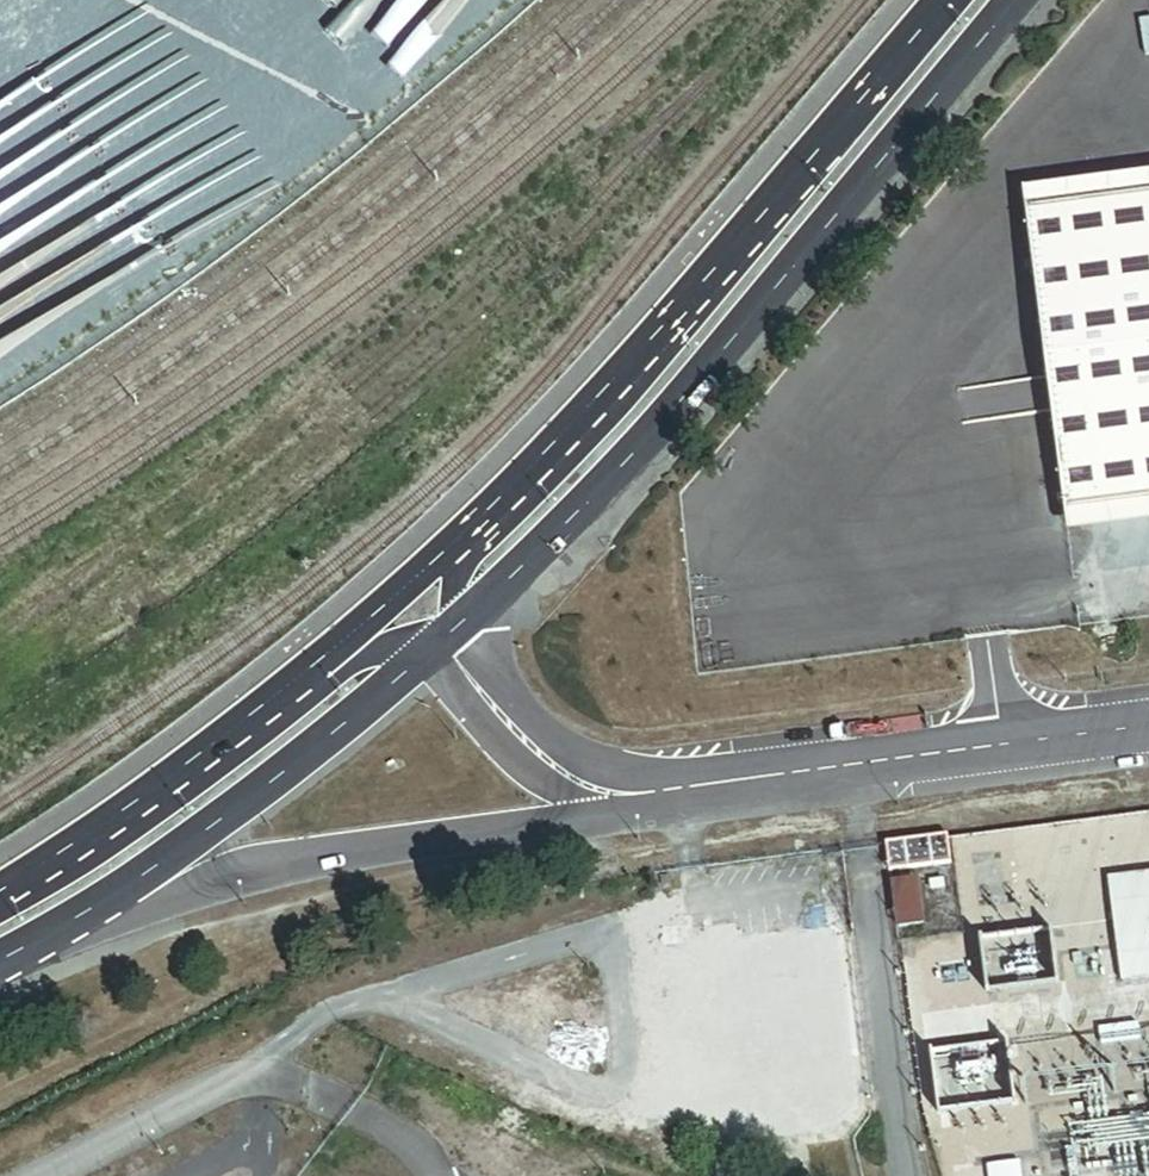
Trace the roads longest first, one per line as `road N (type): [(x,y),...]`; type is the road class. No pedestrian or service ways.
road 1 (secondary): [(432,638),(680,394),(1013,0)]
road 2 (secondary): [(945,0),(629,374),(402,598)]
road 3 (unclassified): [(77,921),(257,860),(662,790)]
road 4 (secondary): [(402,598),(0,884)]
road 5 (unclassified): [(1148,728),(662,790)]
road 6 (secondary): [(77,921),(432,638)]
road 7 (unclassified): [(432,638),(559,771),(662,790)]

